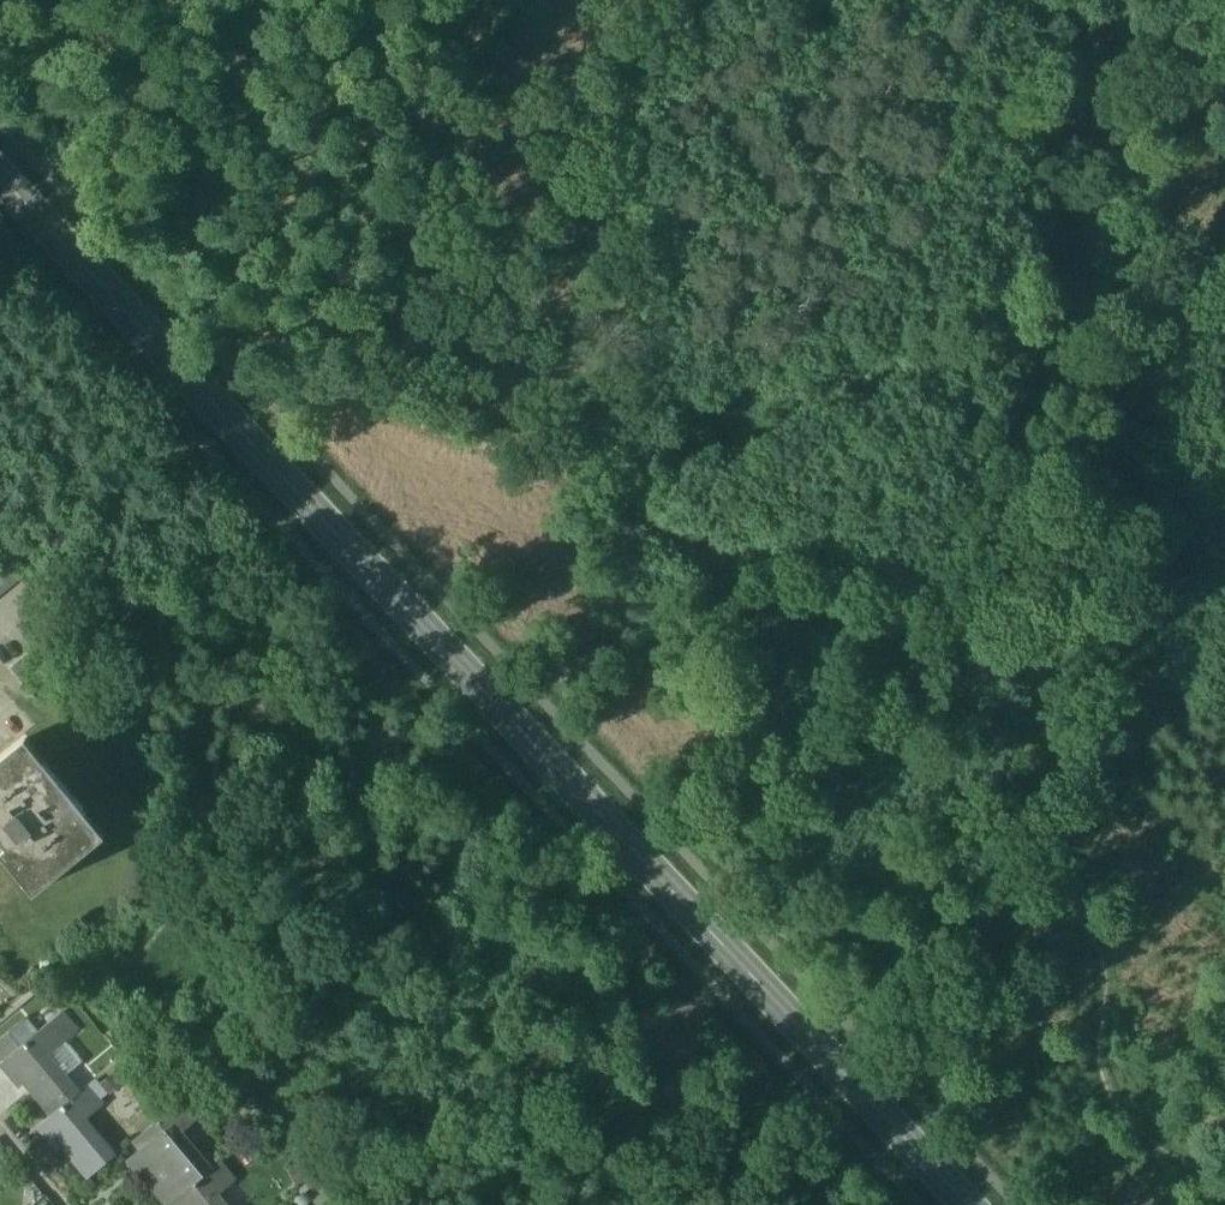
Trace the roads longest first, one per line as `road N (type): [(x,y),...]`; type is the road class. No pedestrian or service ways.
road 1 (secondary): [(969,1204),(0,175)]
road 2 (track): [(1030,642),(923,641),(706,567),(577,439),(424,363),(273,308)]
road 3 (track): [(1030,642),(1049,625),(1197,0)]
road 4 (track): [(1173,1157),(1114,1109),(1101,1068),(1104,1002),(1096,953),(1037,844),(1027,764),(1030,642)]
road 5 (track): [(273,308),(370,109),(356,0)]

